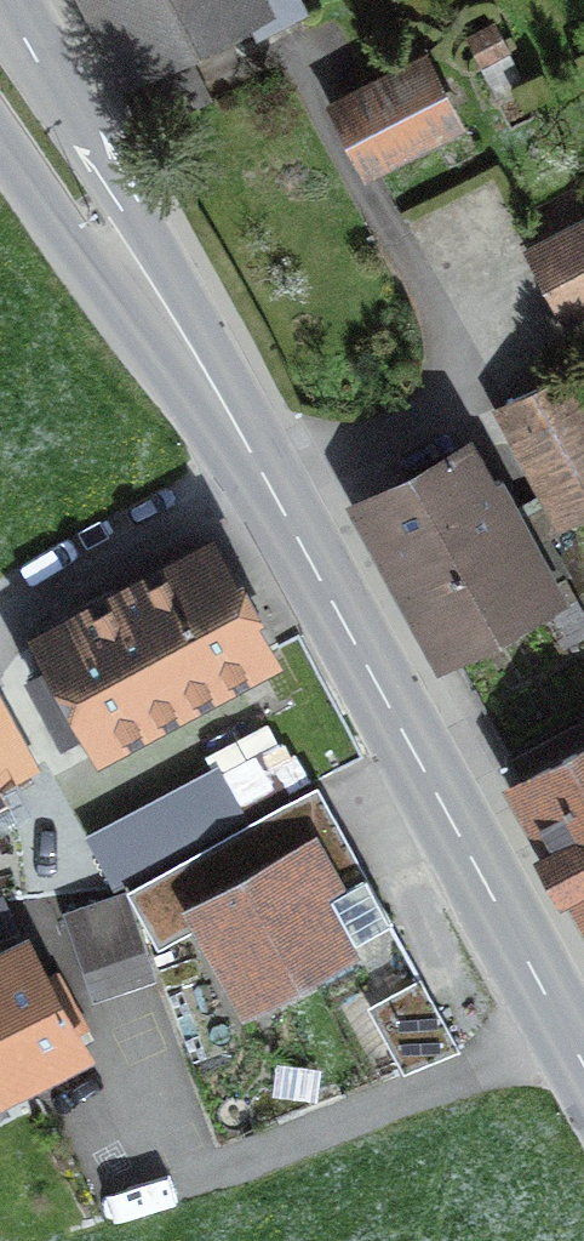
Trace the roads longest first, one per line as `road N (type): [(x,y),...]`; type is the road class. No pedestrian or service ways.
road 1 (secondary): [(0,45),(227,407),(583,1065)]

